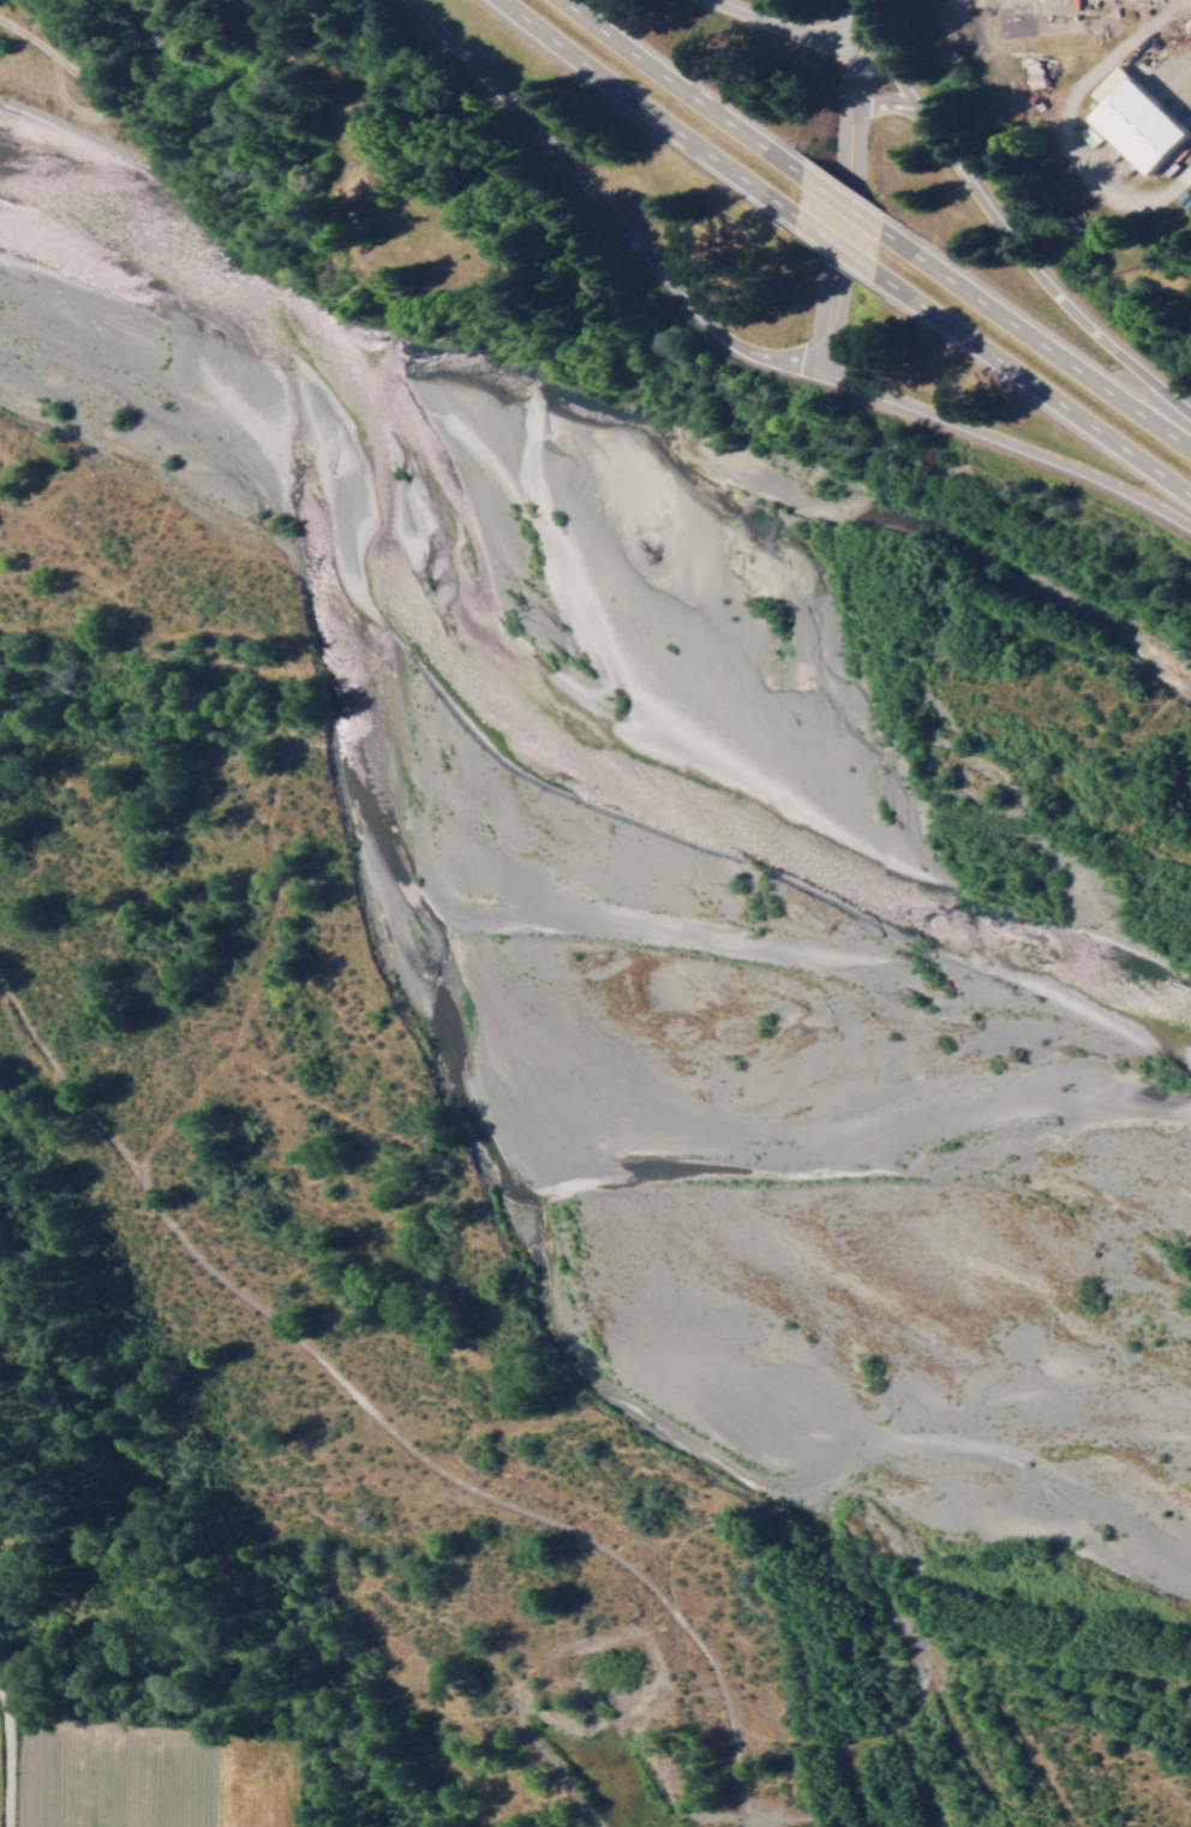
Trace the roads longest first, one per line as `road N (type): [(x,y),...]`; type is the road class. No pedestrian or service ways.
road 1 (motorway): [(411,0),(713,328),(742,353),(821,375)]
road 2 (motorway): [(1190,416),(1061,300),(1010,239),(900,86),(866,20)]
road 3 (motorway): [(821,375),(1019,447),(1190,527)]
road 4 (motorway): [(873,274),(1190,495)]
road 5 (motorway): [(1190,451),(879,233)]
road 6 (tertiary): [(821,375),(868,0)]
road 7 (motorway): [(504,0),(800,220)]
road 8 (motorway): [(802,177),(560,0)]
road 9 (motorway): [(866,20),(827,41),(789,41),(698,0)]
road 10 (residential): [(11,1826),(11,1735),(0,1675)]

